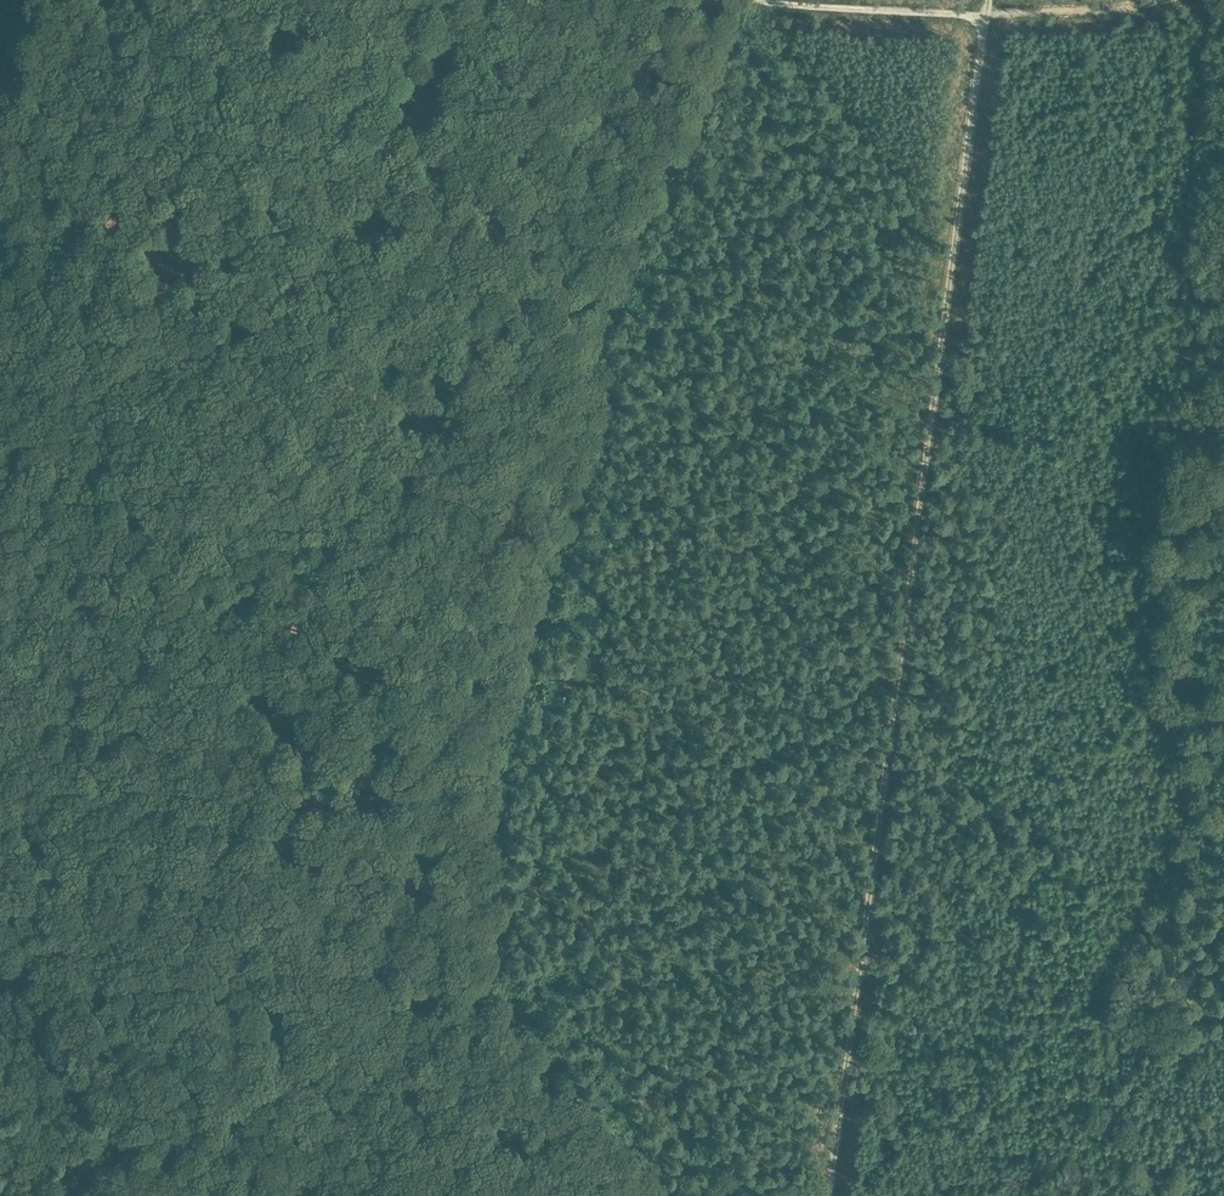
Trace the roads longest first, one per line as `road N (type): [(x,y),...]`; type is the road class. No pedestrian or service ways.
road 1 (track): [(830,1195),(986,13)]
road 2 (track): [(740,0),(986,13)]
road 3 (track): [(986,13),(1167,0)]

